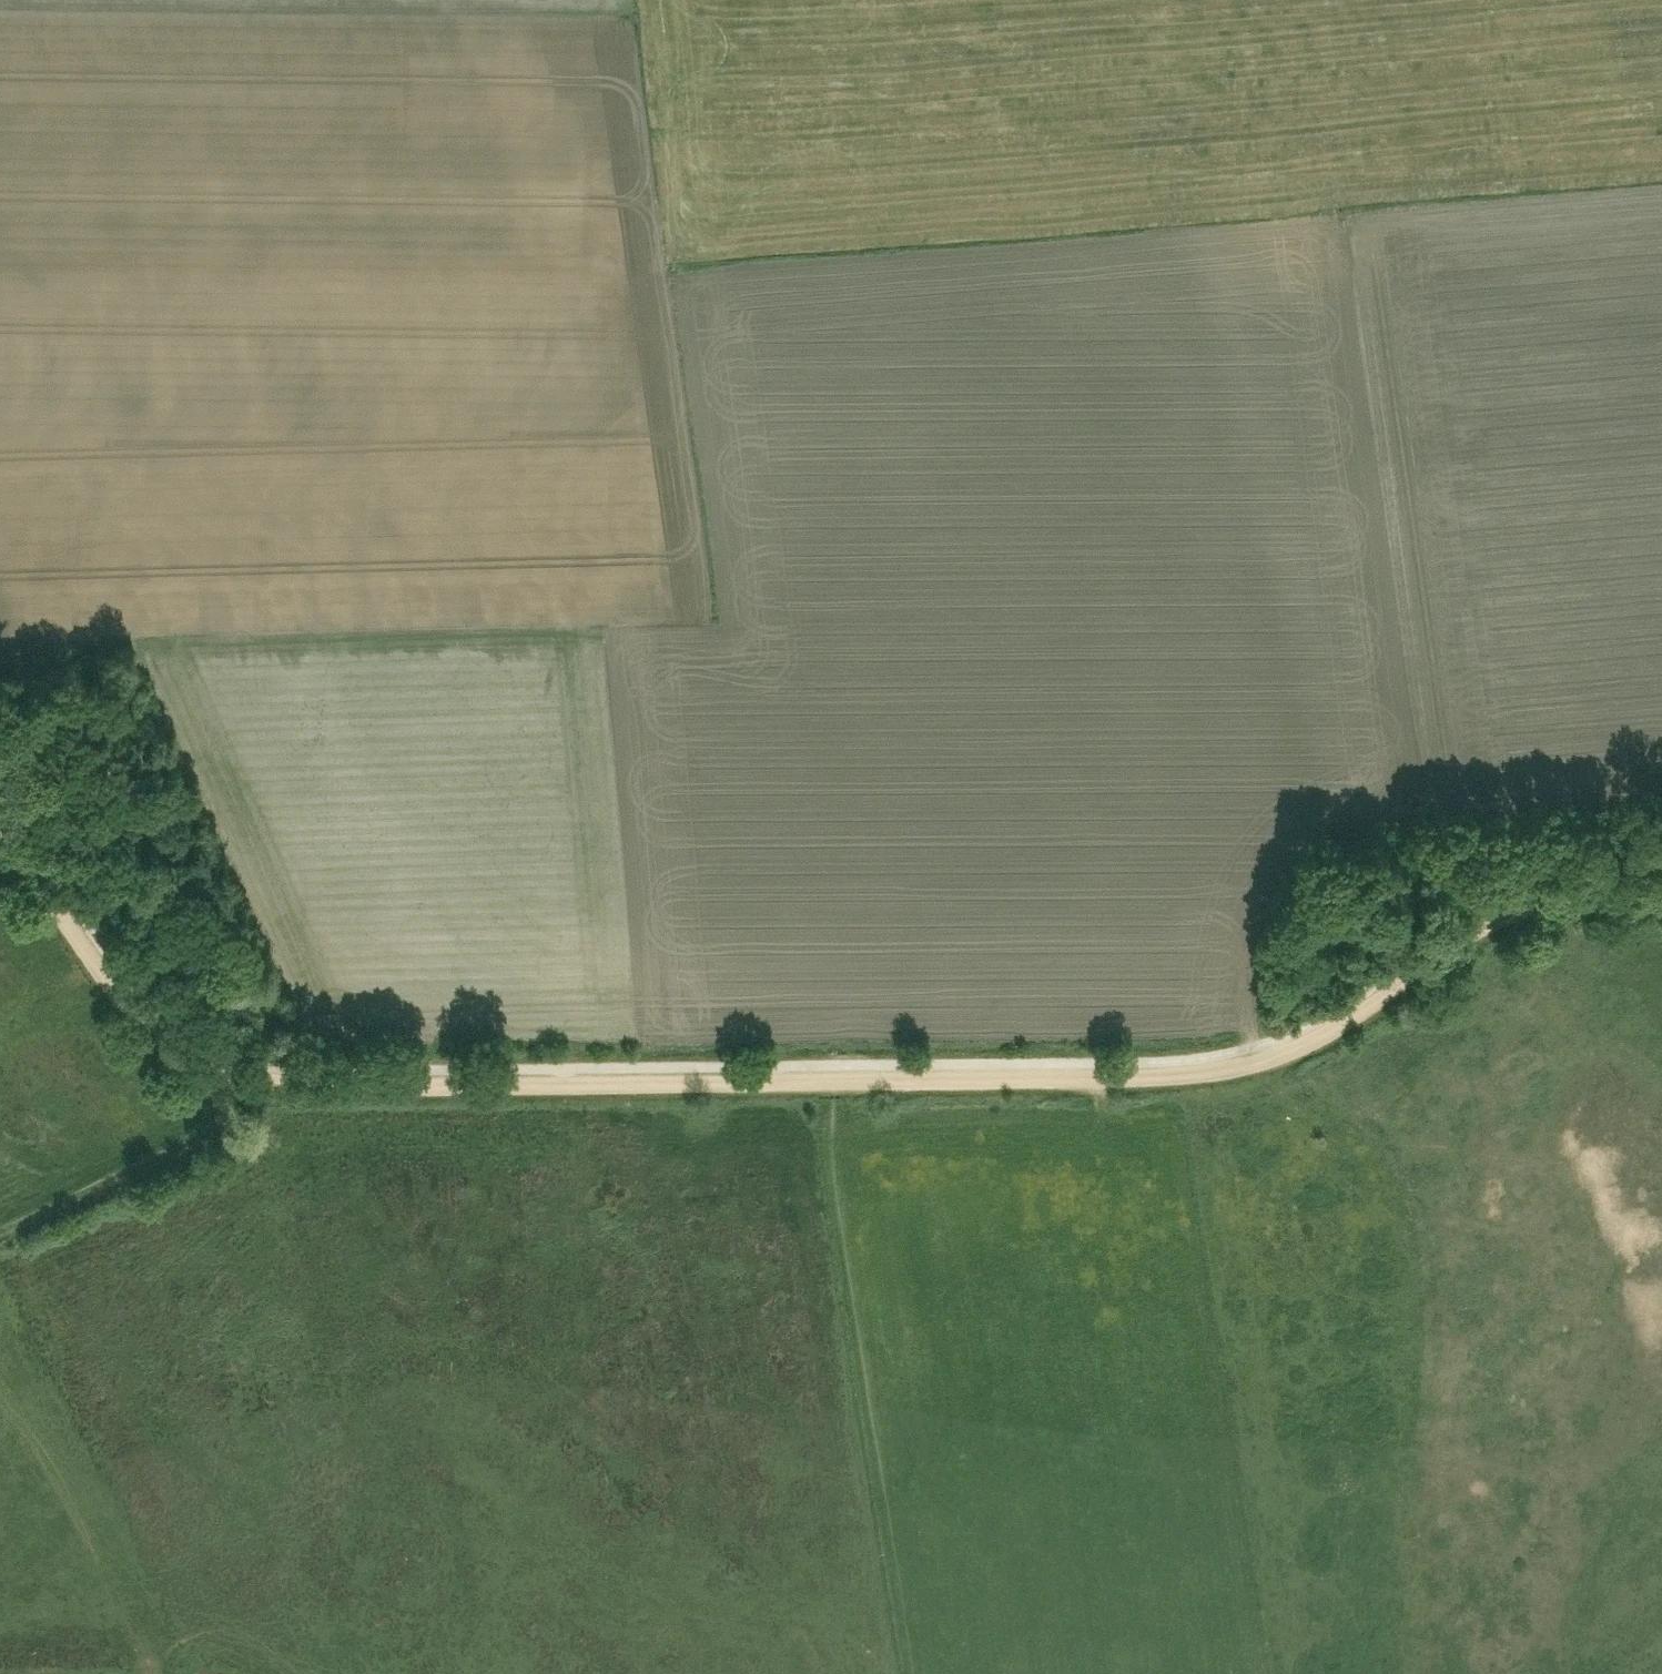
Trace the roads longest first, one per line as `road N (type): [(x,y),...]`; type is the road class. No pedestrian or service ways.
road 1 (track): [(1661,889),(1574,891),(1529,904),(1312,1038),(1265,1057),(1171,1074),(299,1083),(231,1074),(153,1032),(86,955),(0,826)]
road 2 (track): [(246,1077),(222,1124),(186,1157),(0,1238)]

